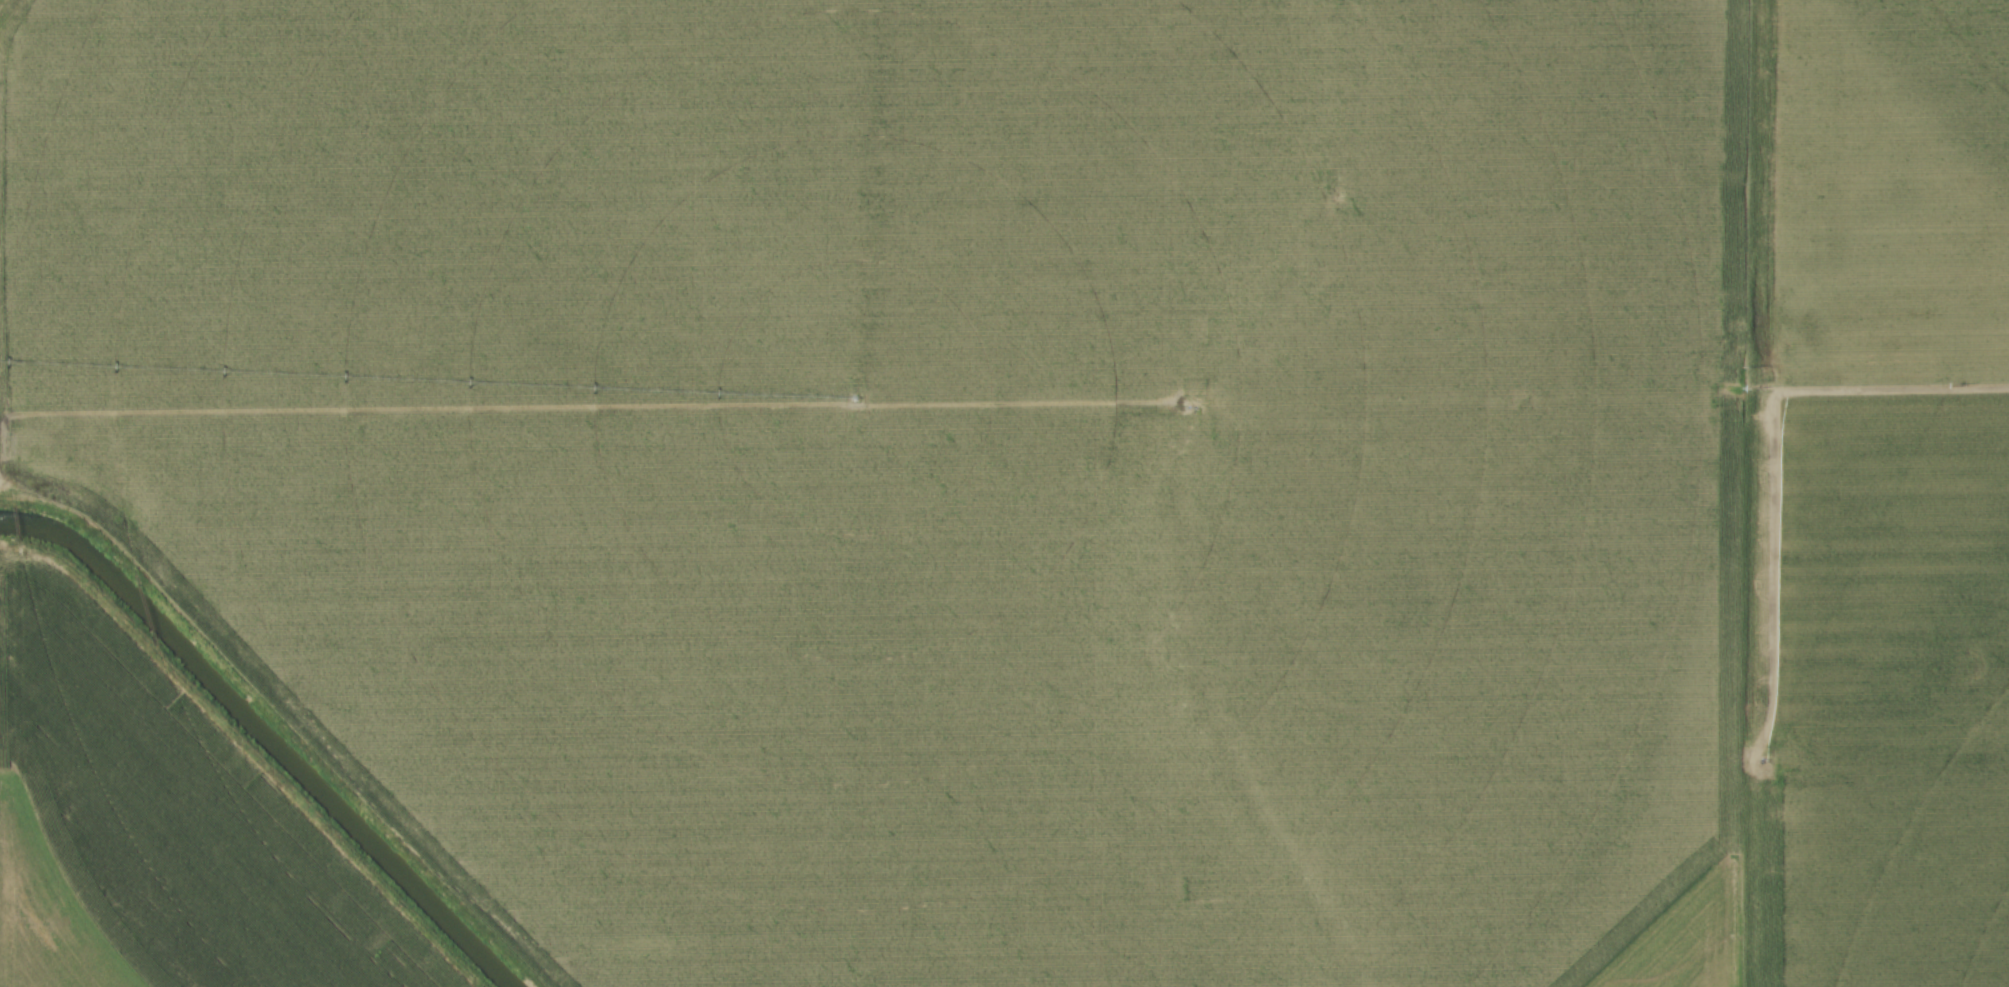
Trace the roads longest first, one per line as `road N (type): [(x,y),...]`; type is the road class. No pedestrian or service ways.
road 1 (track): [(1344,0),(1359,82),(1334,185),(1261,328),(1197,399),(51,414),(0,446)]

